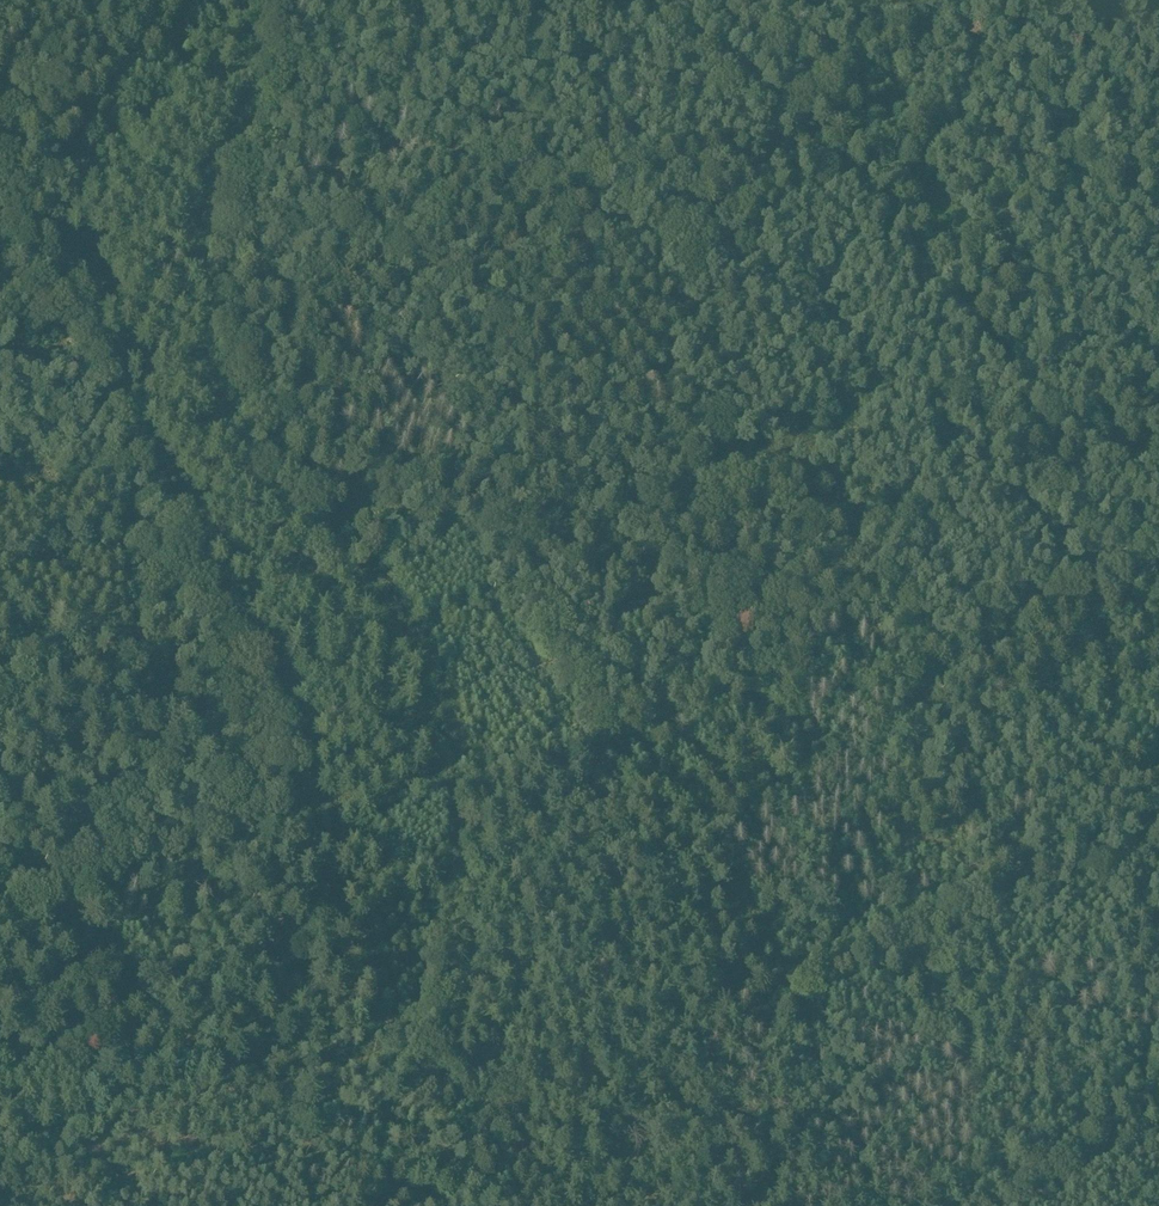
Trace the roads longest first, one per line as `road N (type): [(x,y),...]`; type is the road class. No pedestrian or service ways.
road 1 (track): [(0,194),(470,1205)]
road 2 (track): [(1158,578),(1056,499),(990,427),(907,229),(863,152),(766,18),(743,0)]
road 3 (track): [(1158,1138),(1015,1205)]

